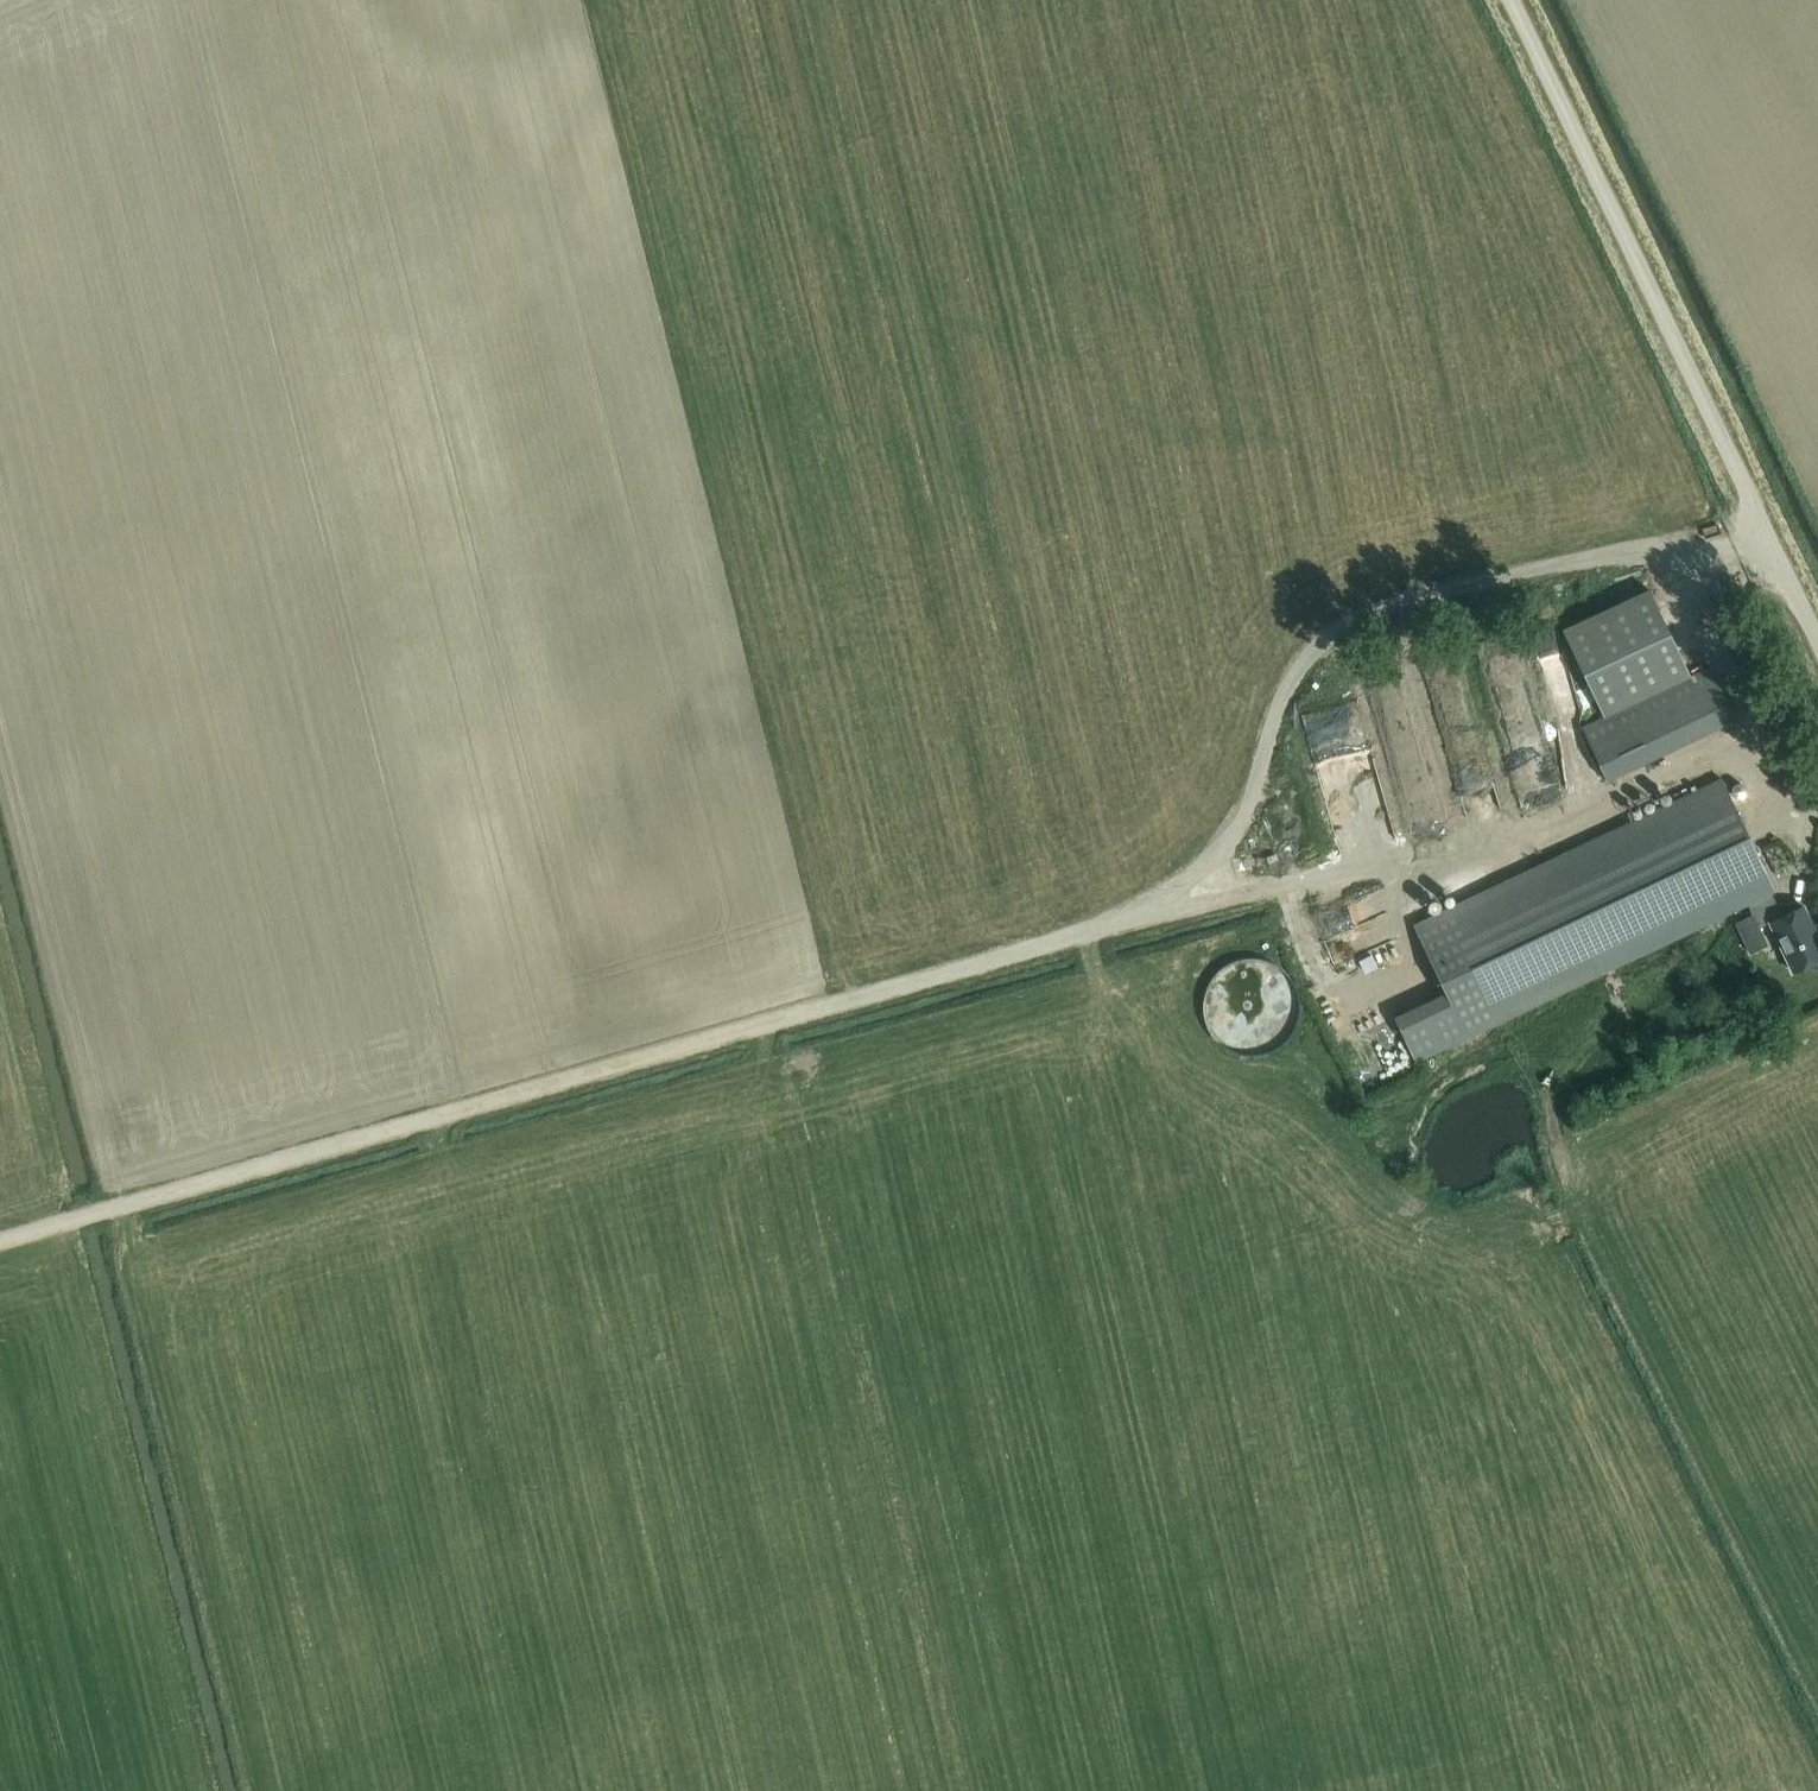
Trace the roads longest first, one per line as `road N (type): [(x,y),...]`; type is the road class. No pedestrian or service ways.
road 1 (unclassified): [(1817,637),(1513,0)]

